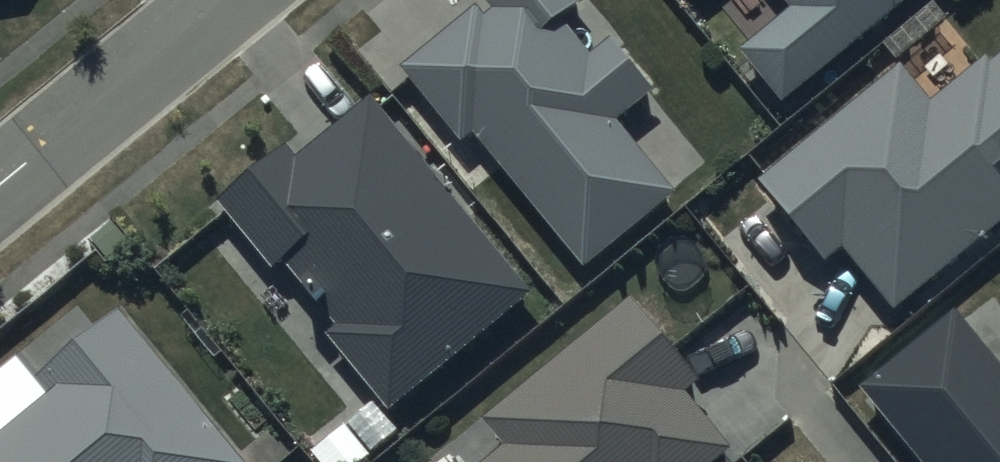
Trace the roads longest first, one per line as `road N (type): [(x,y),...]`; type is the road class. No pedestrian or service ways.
road 1 (residential): [(0,186),(225,0)]

